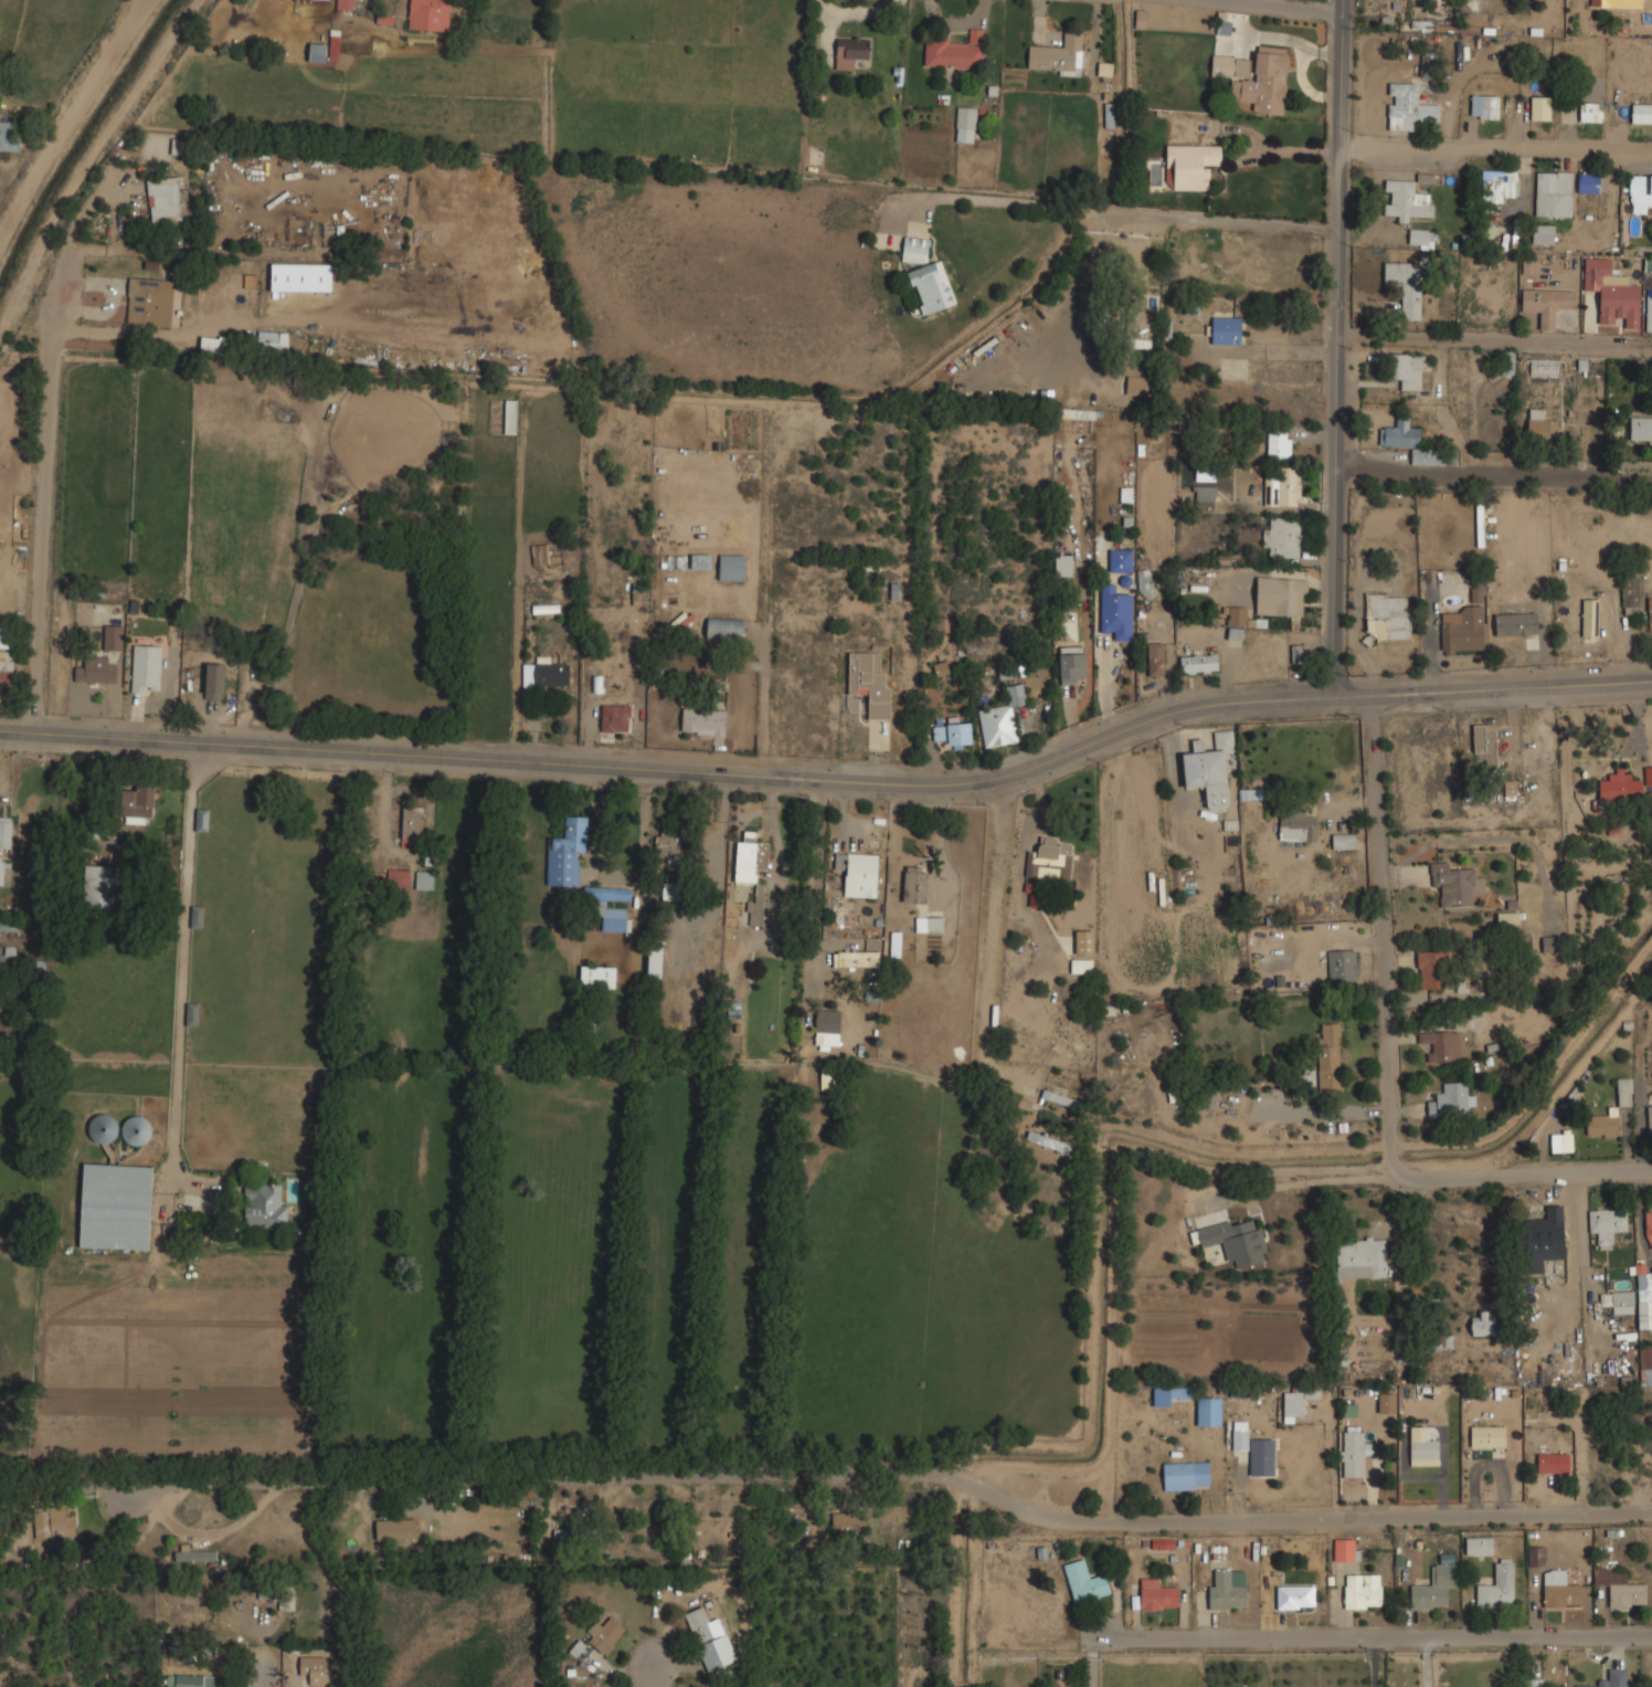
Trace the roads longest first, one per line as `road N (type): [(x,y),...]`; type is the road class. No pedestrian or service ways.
road 1 (tertiary): [(1651,681),(1189,709),(986,789),(0,727)]
road 2 (residential): [(1651,1512),(1068,1522),(934,1475),(308,1486),(218,1479),(125,1503)]
road 3 (tertiary): [(1345,0),(1337,698)]
road 4 (residential): [(1651,1633),(1080,1636)]
road 5 (residential): [(1370,697),(1395,1183)]
road 6 (residential): [(1338,475),(1651,478)]
road 7 (residential): [(1344,151),(1651,155)]
road 8 (residential): [(1651,1169),(1395,1183)]

